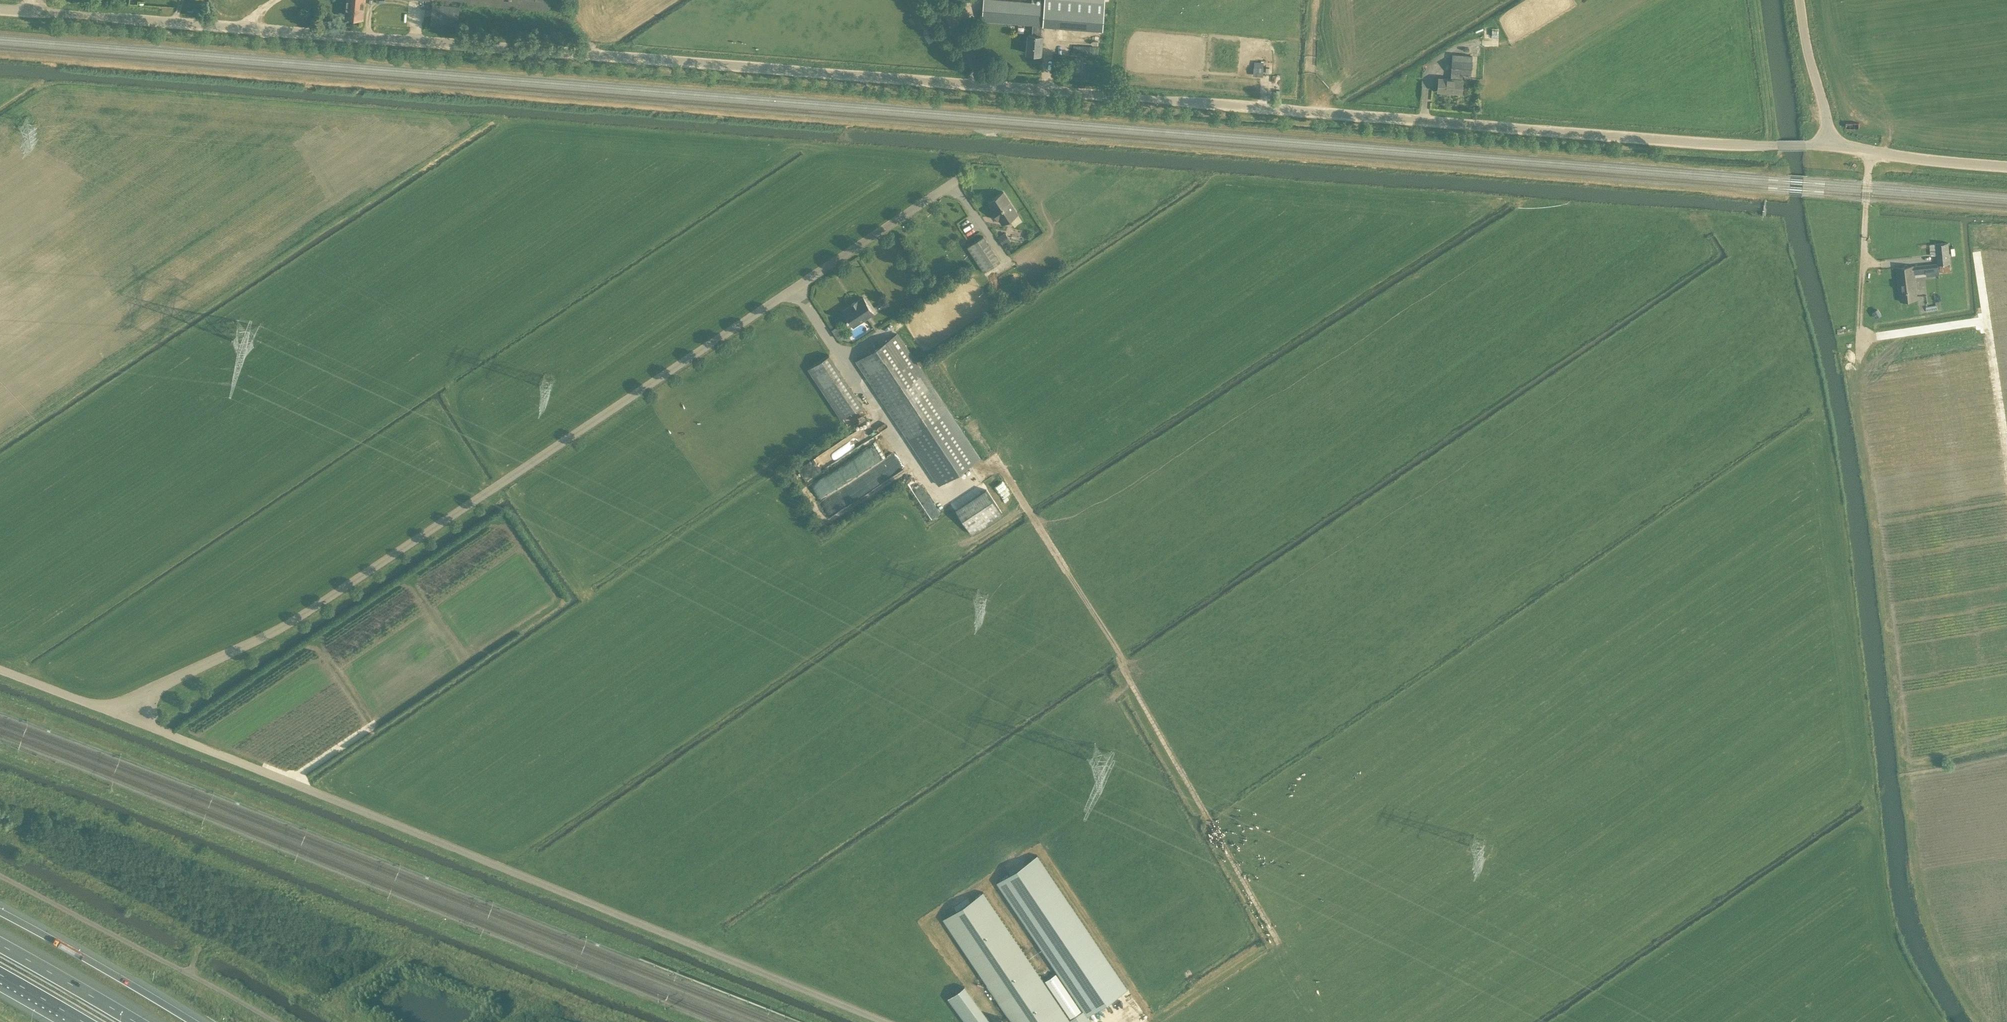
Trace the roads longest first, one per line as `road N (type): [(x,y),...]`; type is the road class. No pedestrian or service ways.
road 1 (unclassified): [(1831,146),(1714,144),(0,9)]
road 2 (unclassified): [(108,711),(274,633),(956,181)]
road 3 (unclassified): [(885,1021),(108,711)]
road 4 (unclassified): [(0,875),(275,1021)]
road 5 (motorway): [(191,1021),(0,912)]
road 6 (unclassified): [(2006,167),(1831,146)]
road 7 (motorway): [(132,1021),(0,943)]
road 8 (unclassified): [(1831,146),(1800,0)]

